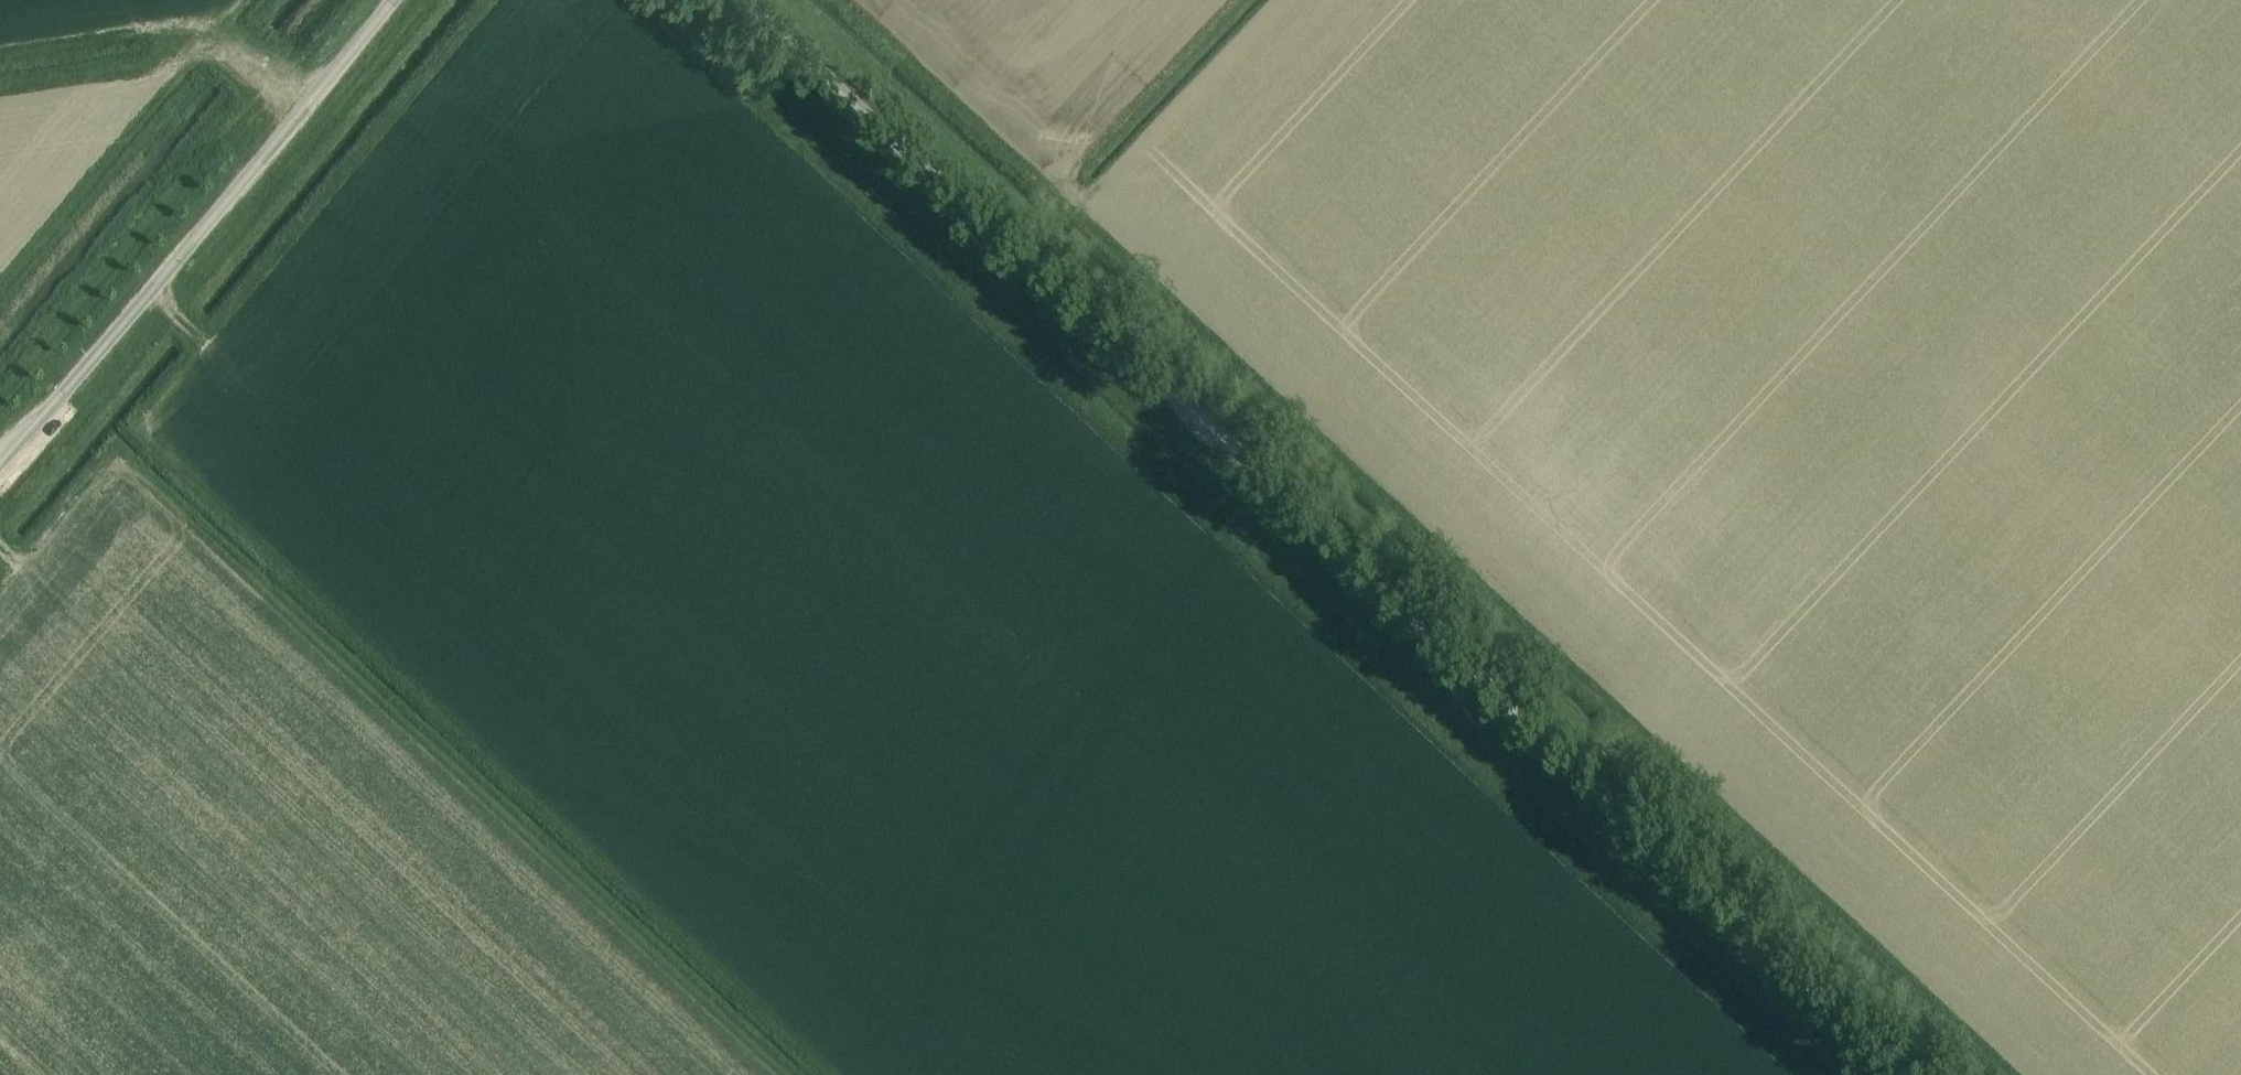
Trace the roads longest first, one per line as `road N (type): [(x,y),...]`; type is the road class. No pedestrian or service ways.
road 1 (unclassified): [(1905,1074),(1188,406),(737,0)]
road 2 (unclassified): [(0,467),(391,0)]

